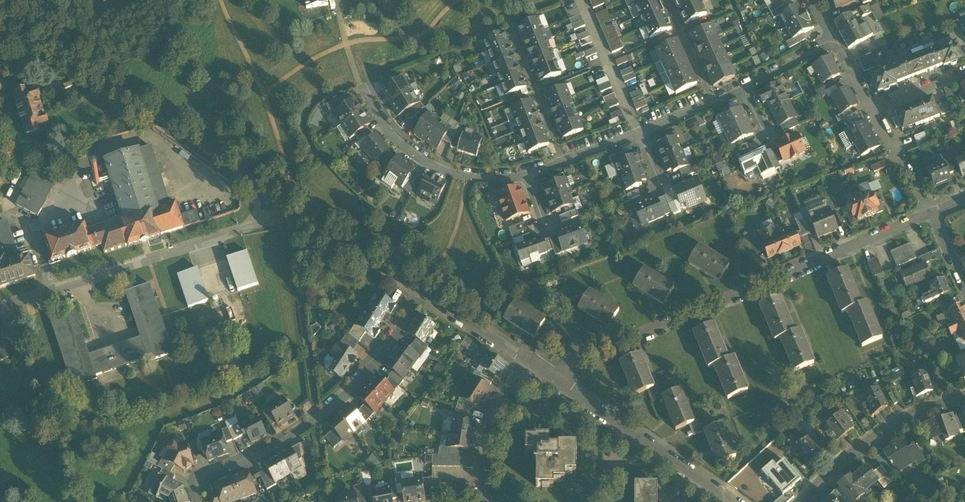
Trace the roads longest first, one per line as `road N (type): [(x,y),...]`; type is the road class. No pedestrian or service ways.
road 1 (residential): [(934,216),(622,342),(533,368)]
road 2 (residential): [(0,21),(288,211)]
road 3 (residential): [(414,294),(374,364),(273,446),(197,483),(201,501)]
road 4 (unclassified): [(0,307),(288,211)]
road 5 (residential): [(533,368),(733,501)]
road 6 (residential): [(800,501),(869,438),(964,394)]
road 7 (residential): [(528,174),(468,177),(437,166),(393,134),(366,95)]
road 8 (residential): [(288,211),(414,294)]
road 9 (residential): [(485,501),(487,423),(533,368)]
road 10 (residential): [(564,161),(512,28)]
road 11 (residential): [(414,294),(533,368)]
road 12 (residential): [(874,108),(934,216)]

